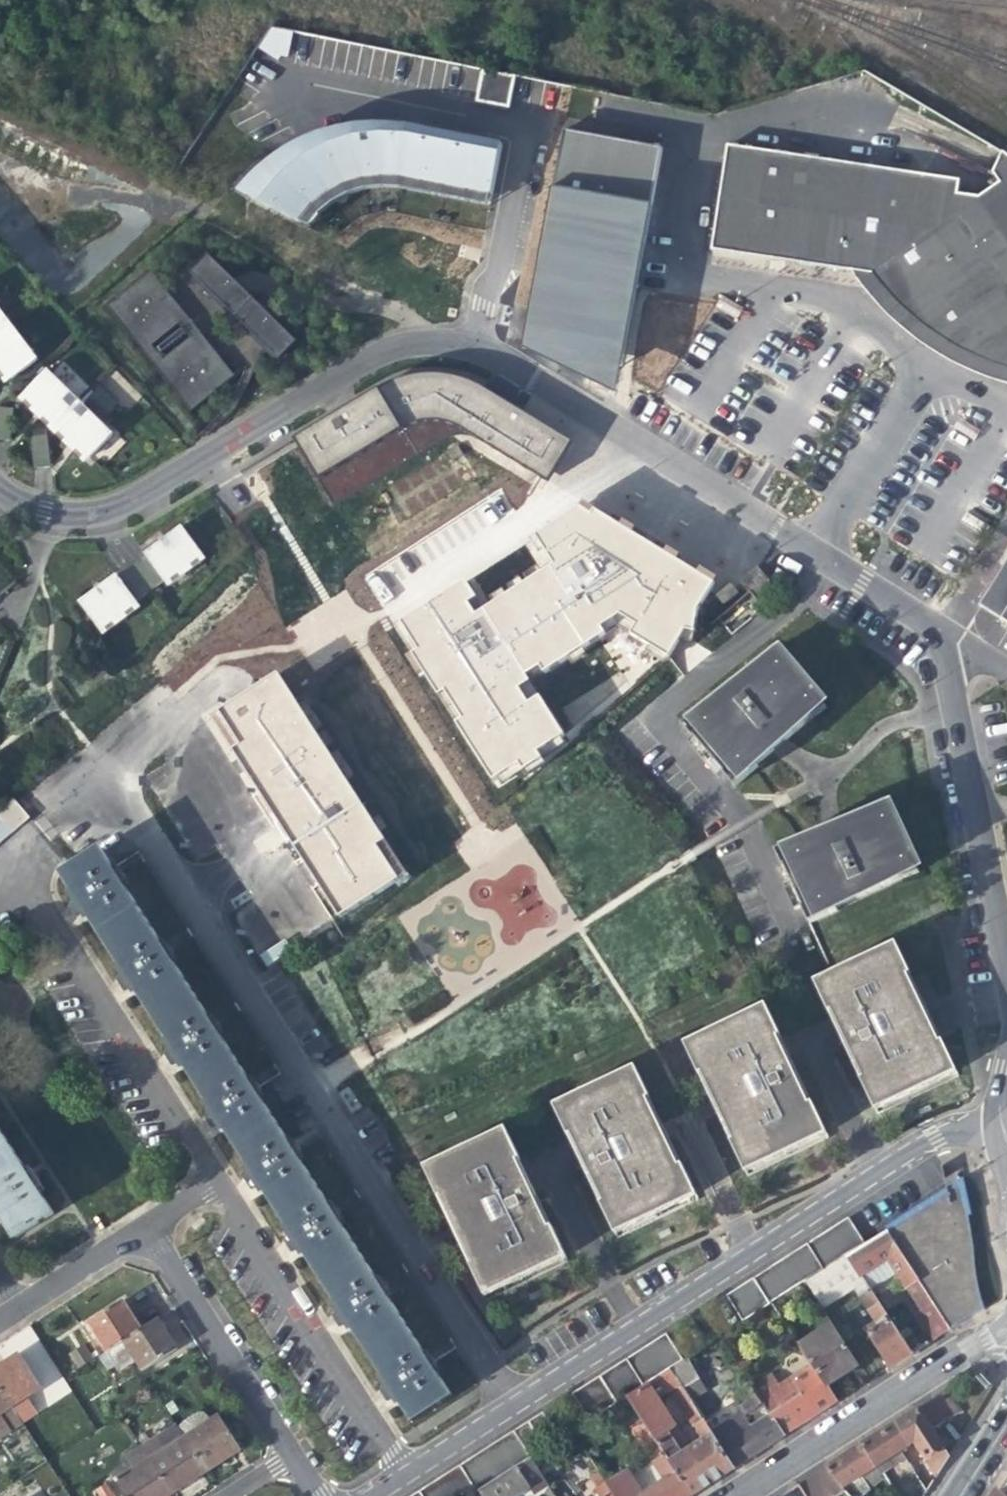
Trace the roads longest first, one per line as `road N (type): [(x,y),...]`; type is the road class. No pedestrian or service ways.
road 1 (residential): [(400,1471),(921,1142),(1000,1120)]
road 2 (residential): [(938,627),(508,356),(423,341)]
road 3 (residential): [(423,341),(378,351),(308,390),(129,504),(86,518),(39,513),(0,487)]
road 4 (residential): [(10,869),(221,1180)]
road 5 (residential): [(1006,977),(938,627)]
road 6 (residential): [(221,1180),(400,1471)]
road 7 (residential): [(1006,1322),(733,1495)]
road 8 (residential): [(288,1451),(145,1227)]
road 9 (residential): [(423,341),(391,307),(292,297),(262,283)]
road 10 (residential): [(145,1227),(21,1305)]
road 11 (residential): [(123,786),(10,869)]

